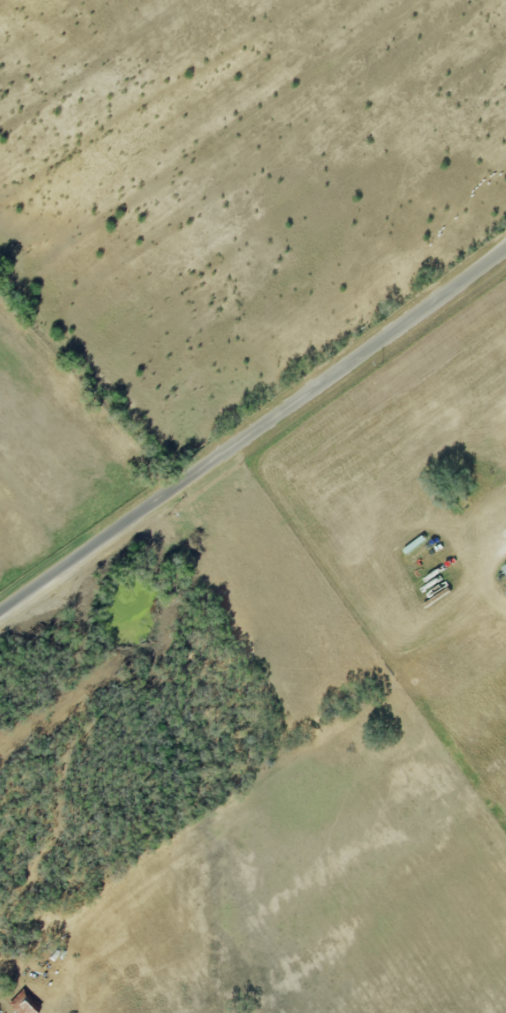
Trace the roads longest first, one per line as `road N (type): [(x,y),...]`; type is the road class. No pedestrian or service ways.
road 1 (residential): [(0,603),(505,254)]

